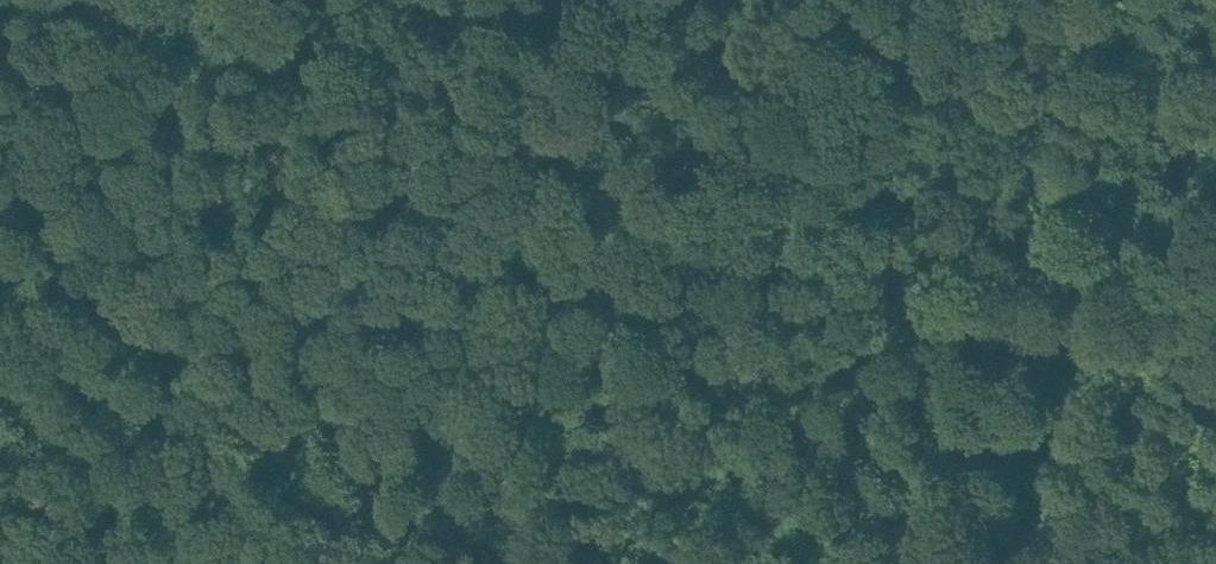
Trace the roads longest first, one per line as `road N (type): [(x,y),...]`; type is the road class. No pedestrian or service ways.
road 1 (track): [(973,563),(1200,0)]
road 2 (track): [(1068,326),(1215,376)]

